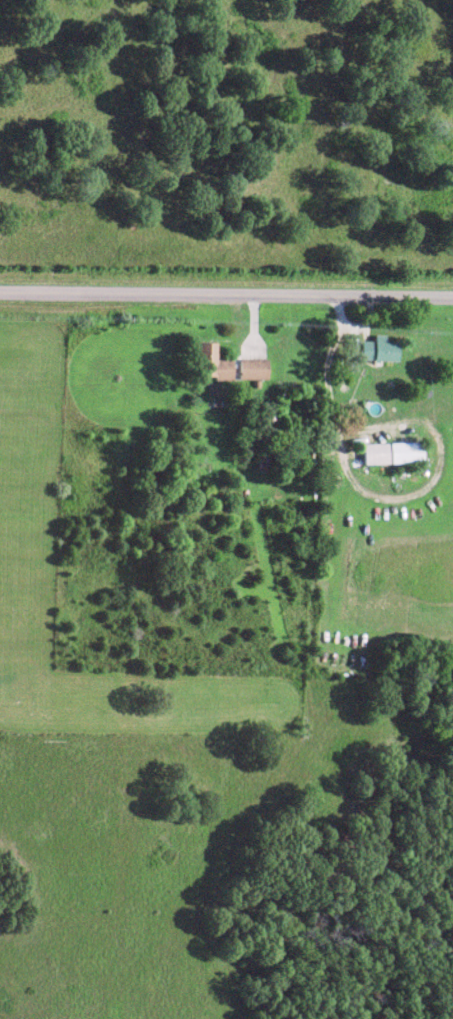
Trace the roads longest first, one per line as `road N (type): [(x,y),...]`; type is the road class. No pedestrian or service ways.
road 1 (secondary): [(0,293),(452,298)]

